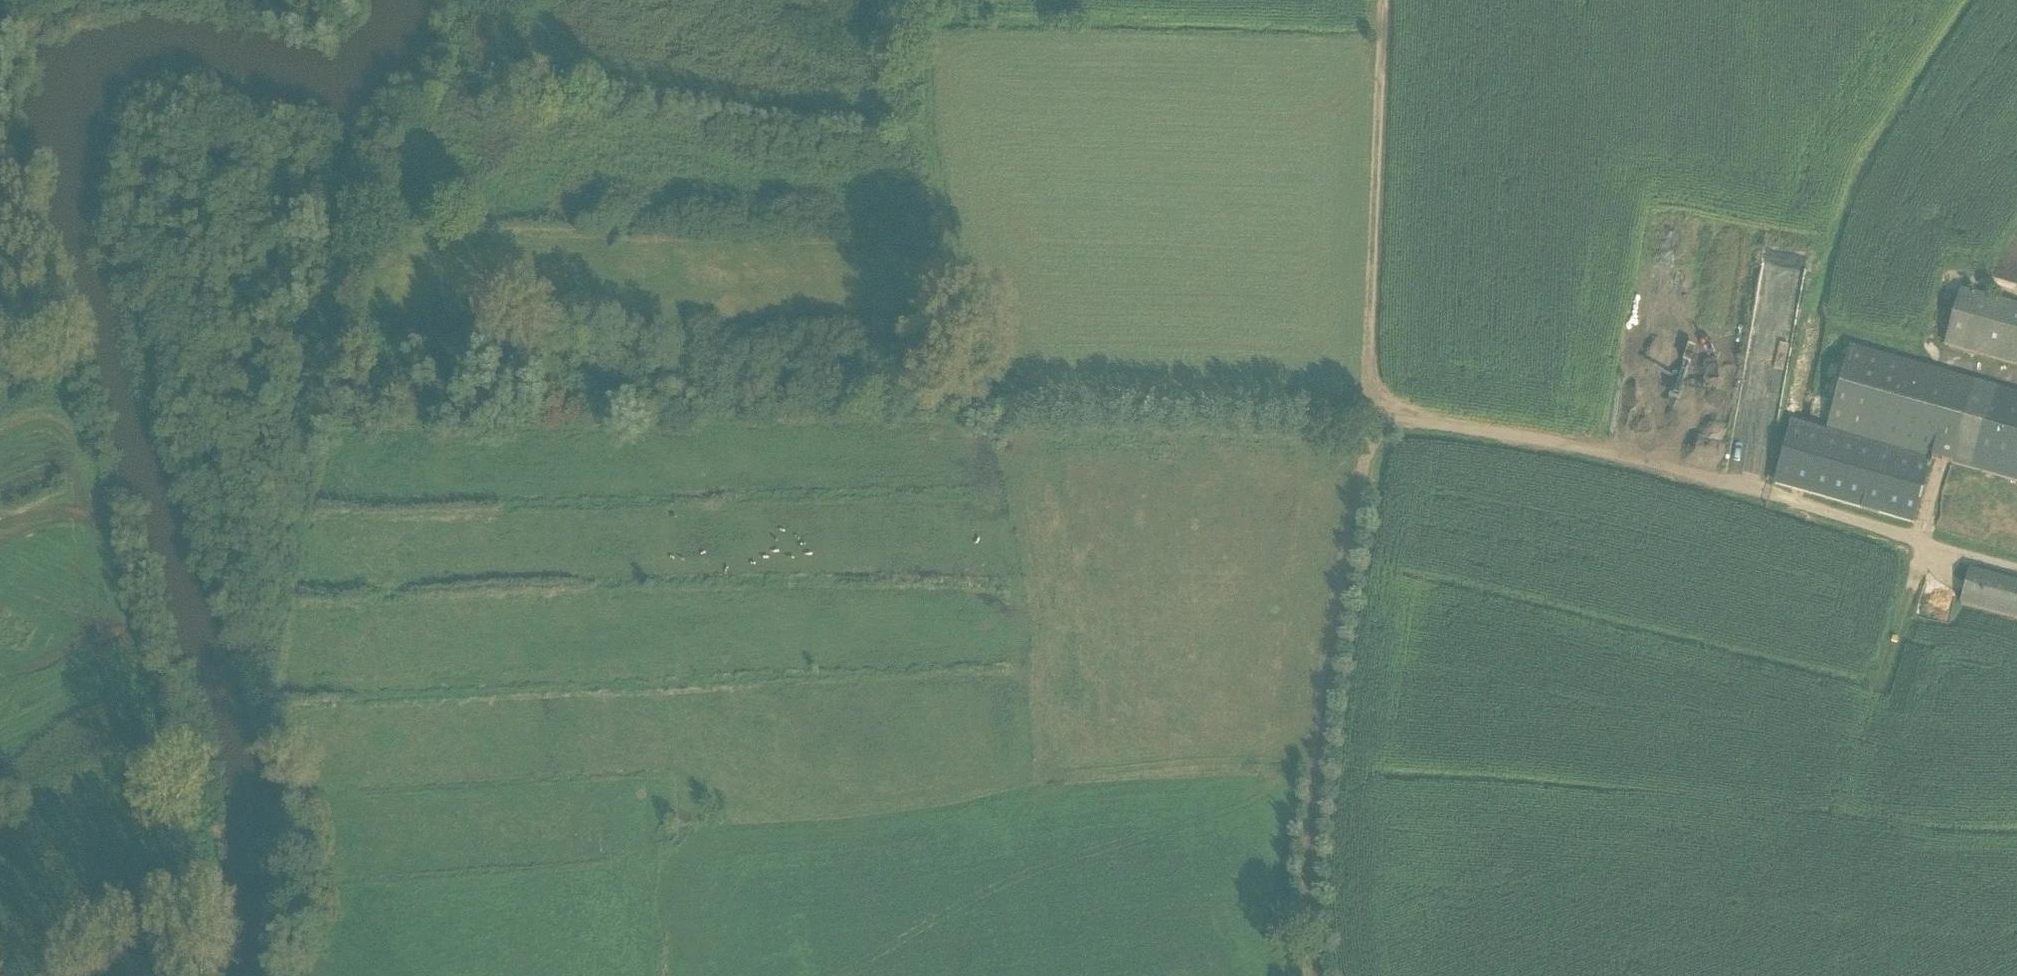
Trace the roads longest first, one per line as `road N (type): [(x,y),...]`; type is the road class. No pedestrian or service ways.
road 1 (track): [(1304,975),(1297,888),(1372,420),(1385,0)]
road 2 (track): [(1372,420),(1043,408),(981,367),(928,136),(932,0)]
road 3 (track): [(1372,420),(1603,453),(2016,570)]

